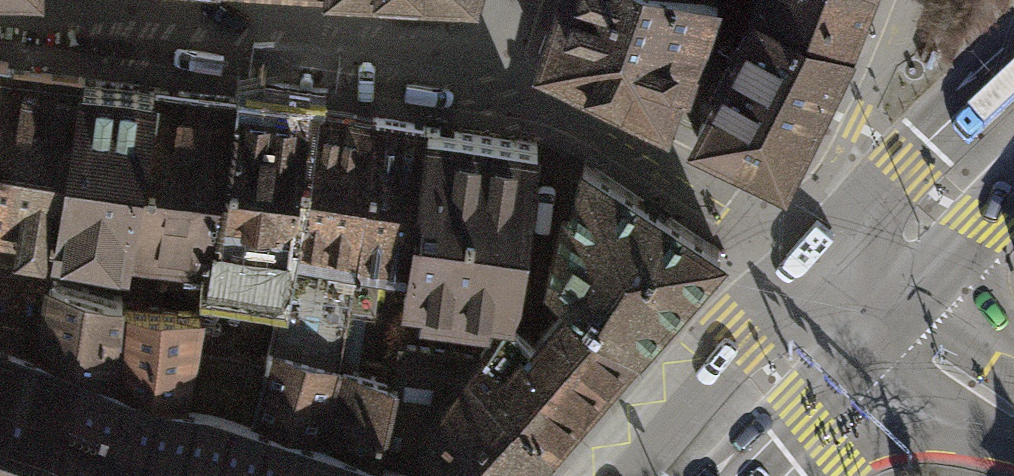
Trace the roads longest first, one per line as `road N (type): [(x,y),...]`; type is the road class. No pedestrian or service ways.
road 1 (primary): [(1013,64),(928,142),(818,266)]
road 2 (primary): [(818,266),(634,475)]
road 3 (primary): [(740,475),(892,316)]
road 4 (primary): [(892,316),(1013,197)]
road 5 (primary): [(892,316),(1013,399)]

